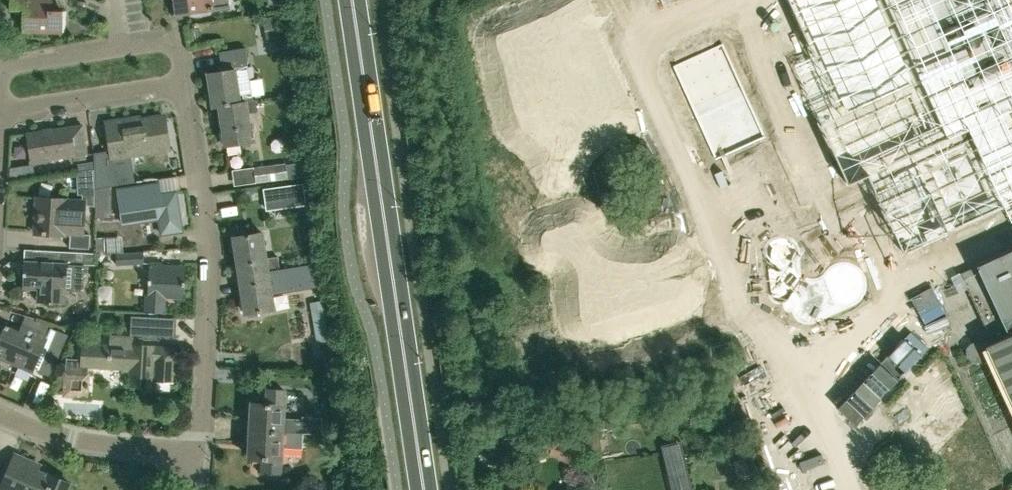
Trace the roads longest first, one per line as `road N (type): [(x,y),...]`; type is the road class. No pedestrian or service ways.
road 1 (primary): [(423,489),(352,0)]
road 2 (residential): [(180,84),(205,250),(192,445)]
road 3 (residential): [(192,445),(104,447),(0,417)]
road 4 (residential): [(0,111),(180,84)]
road 5 (residential): [(0,103),(3,68),(120,52)]

